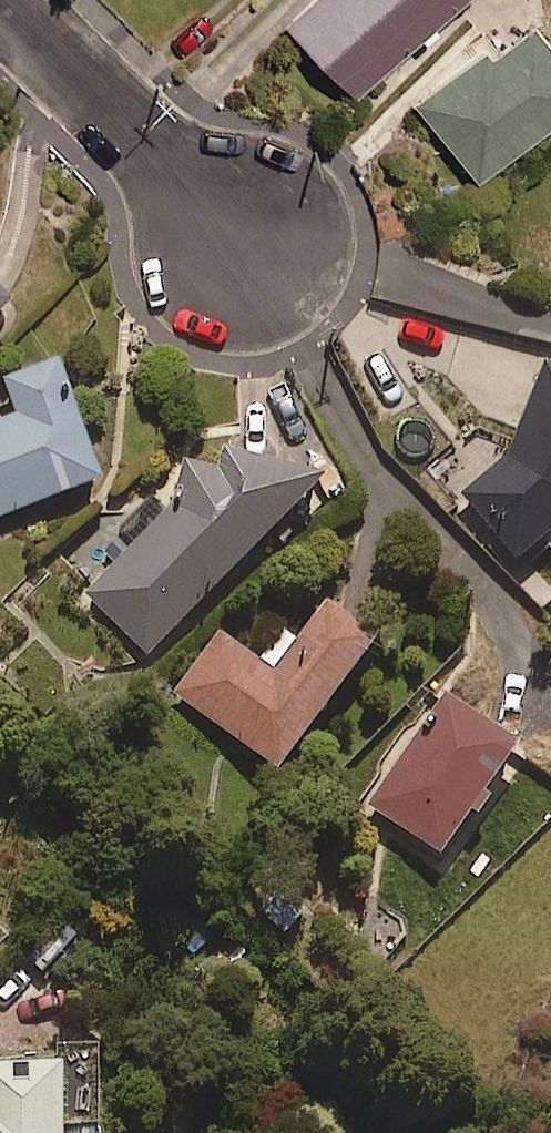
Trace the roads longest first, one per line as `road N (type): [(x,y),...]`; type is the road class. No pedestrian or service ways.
road 1 (residential): [(242,239),(4,0)]

